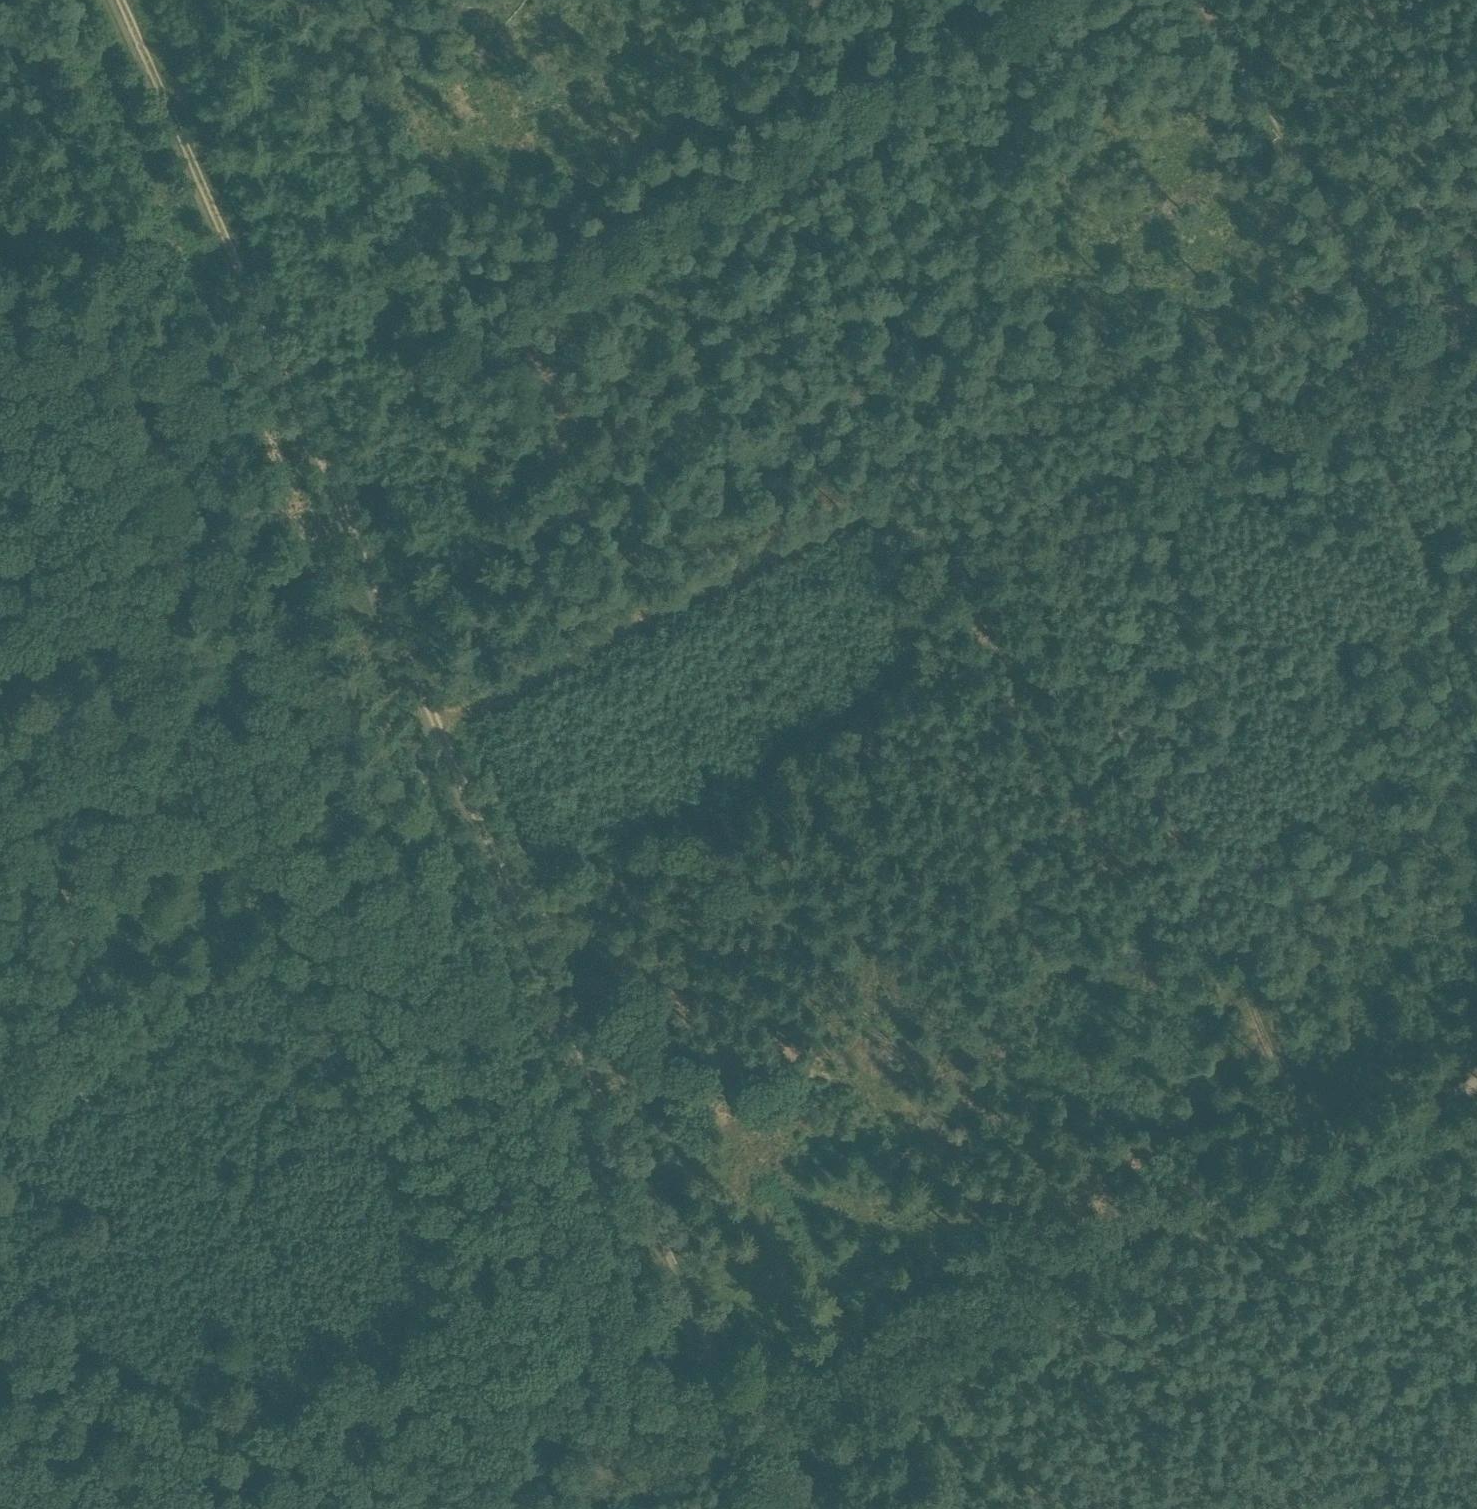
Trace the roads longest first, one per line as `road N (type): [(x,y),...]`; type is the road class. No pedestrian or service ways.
road 1 (track): [(124,0),(738,1407)]
road 2 (track): [(429,733),(835,526),(949,543),(1476,289)]
road 3 (track): [(738,1407),(1476,1084)]
road 4 (track): [(501,1508),(738,1407)]
road 5 (track): [(158,78),(304,0)]

